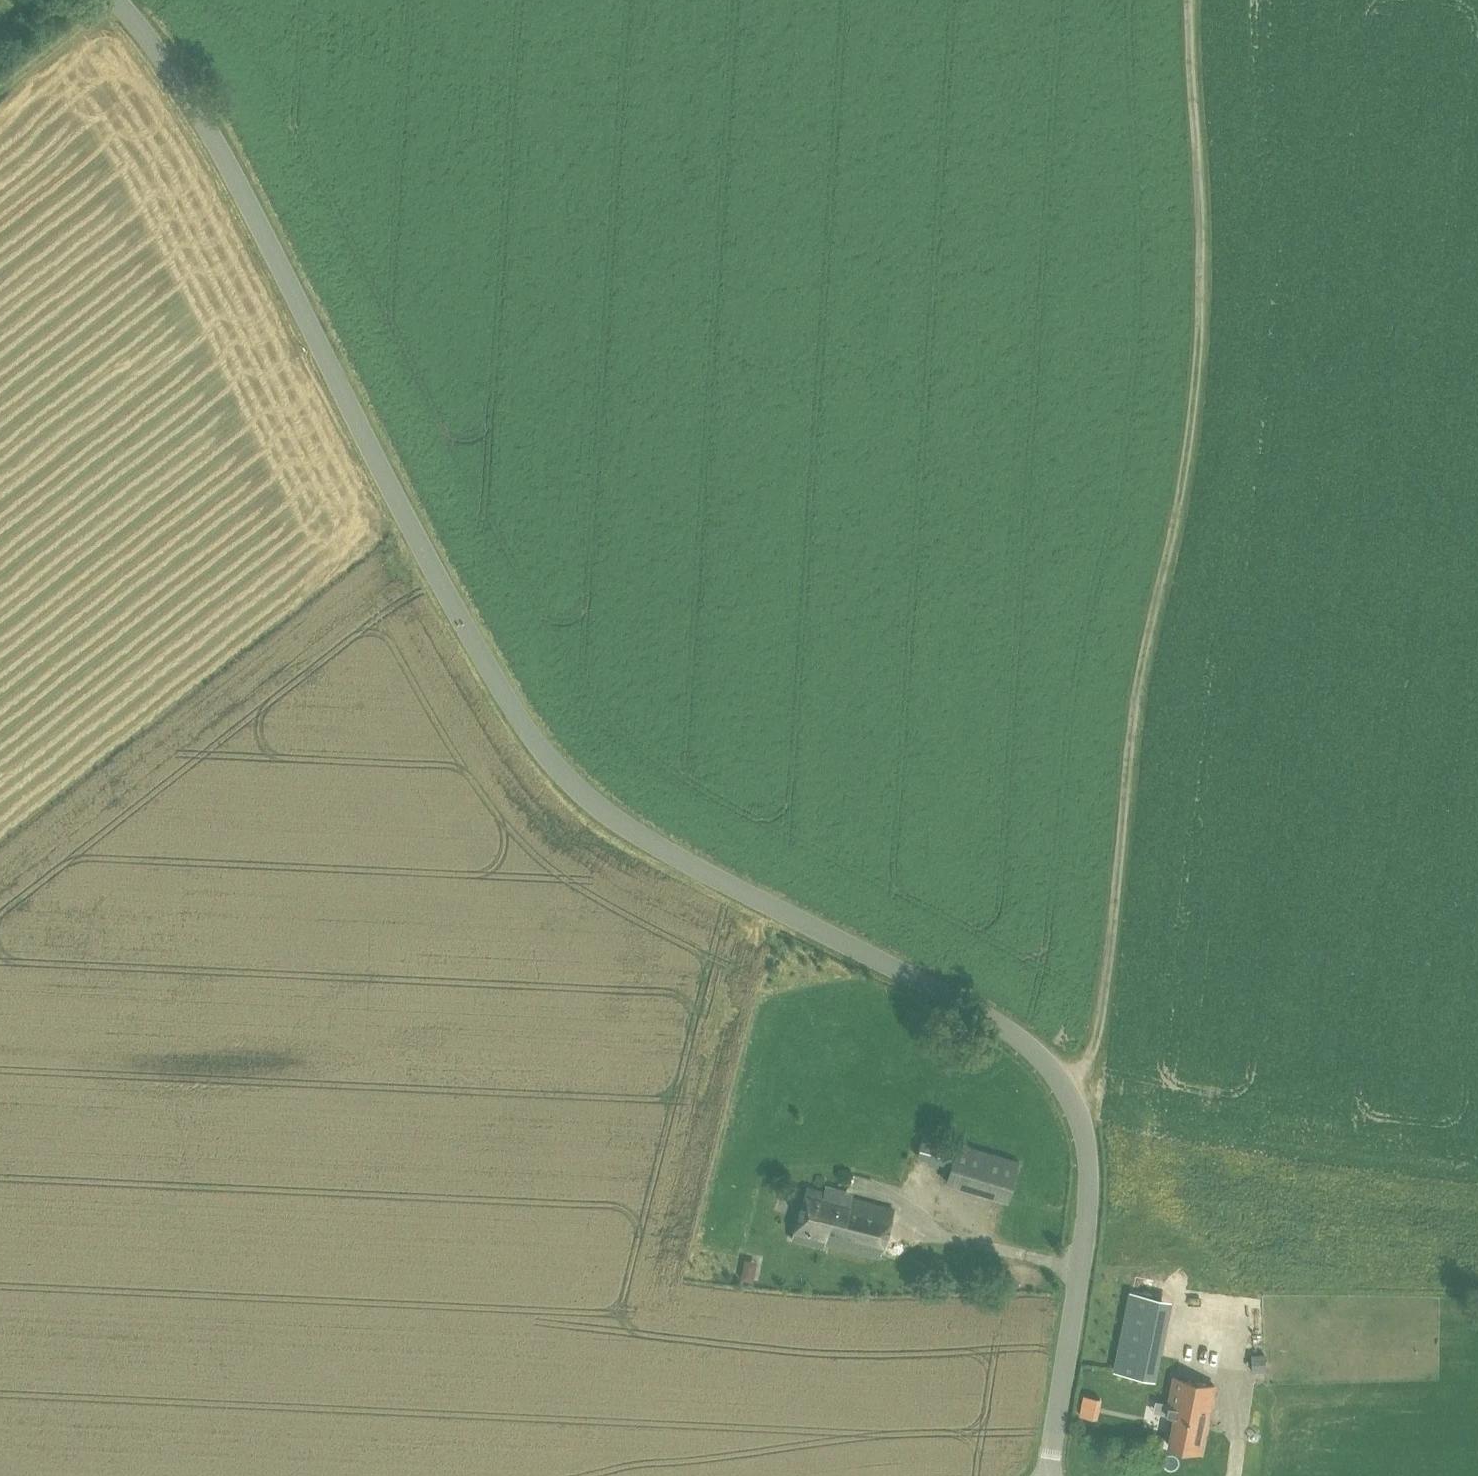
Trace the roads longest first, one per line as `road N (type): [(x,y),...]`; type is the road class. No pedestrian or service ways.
road 1 (tertiary): [(1047,1475),(1088,1191),(1083,1136),(1058,1079),(994,1020),(697,866),(581,794),(503,693),(217,142),(119,0)]
road 2 (track): [(0,85),(111,0)]

